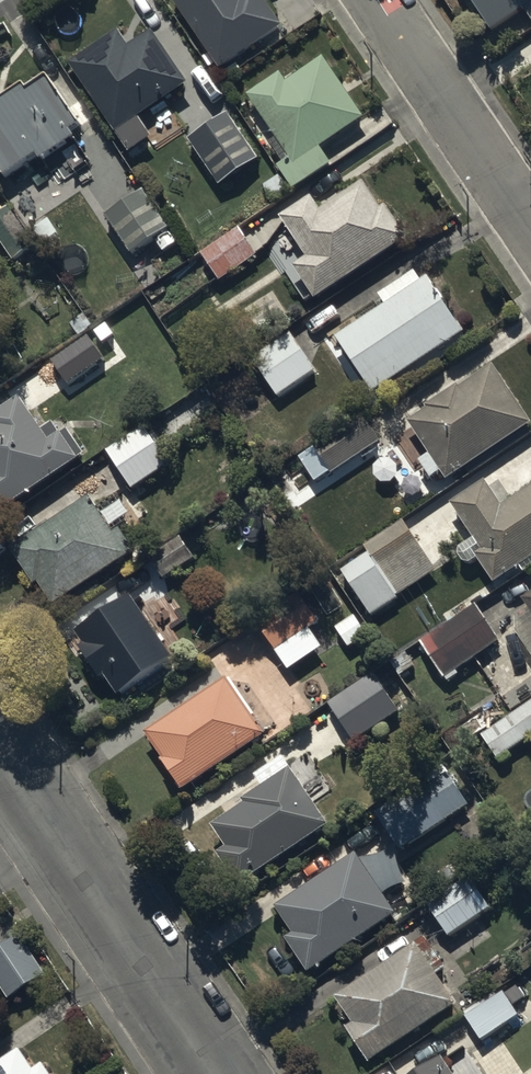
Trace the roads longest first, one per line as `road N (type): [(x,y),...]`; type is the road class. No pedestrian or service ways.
road 1 (residential): [(0,758),(211,1073)]
road 2 (residential): [(530,230),(376,0)]

